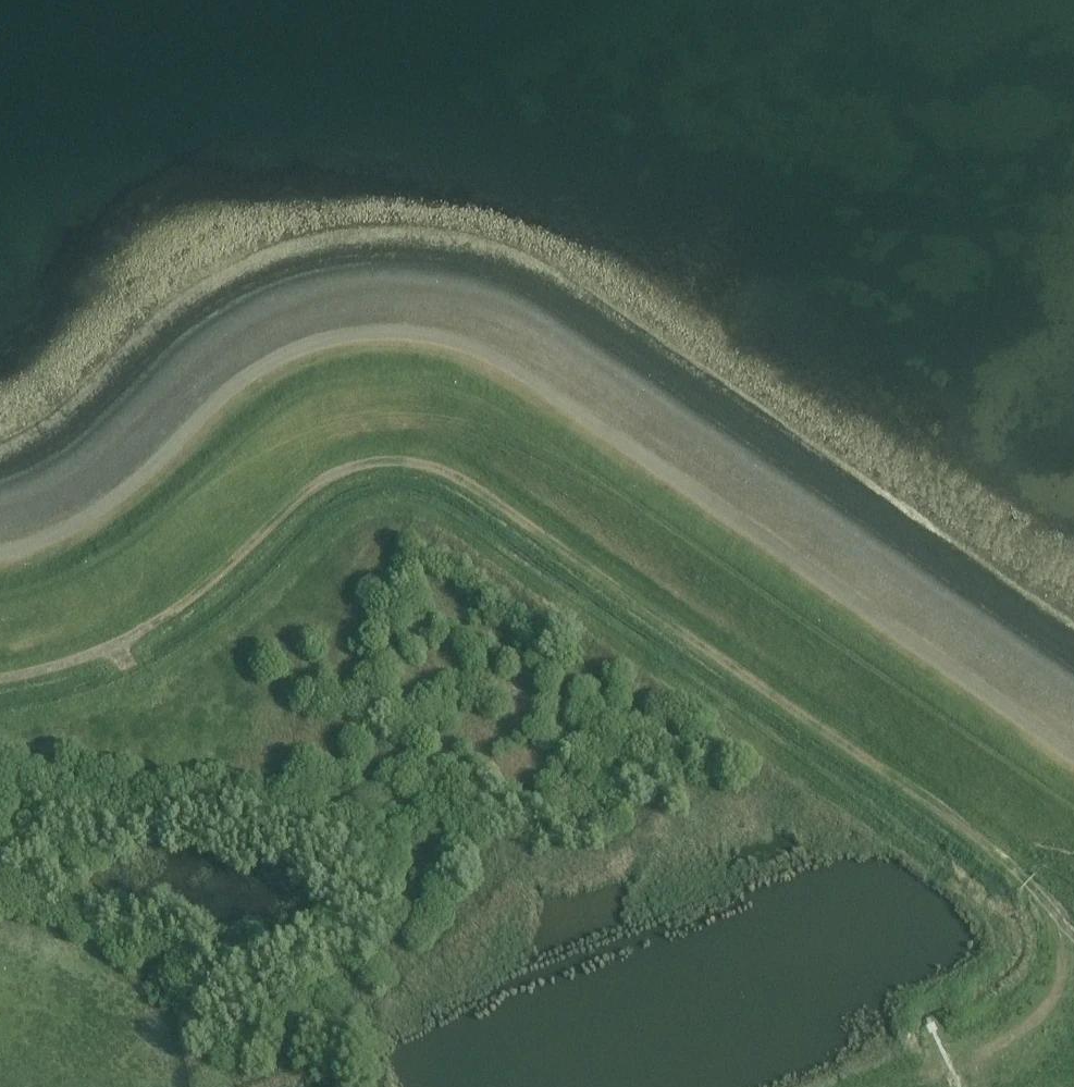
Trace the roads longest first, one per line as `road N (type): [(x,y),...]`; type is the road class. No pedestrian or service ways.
road 1 (track): [(1031,889),(957,827),(481,487),(440,469),(382,463),(324,479),(182,609)]
road 2 (track): [(0,680),(118,646),(182,609)]

